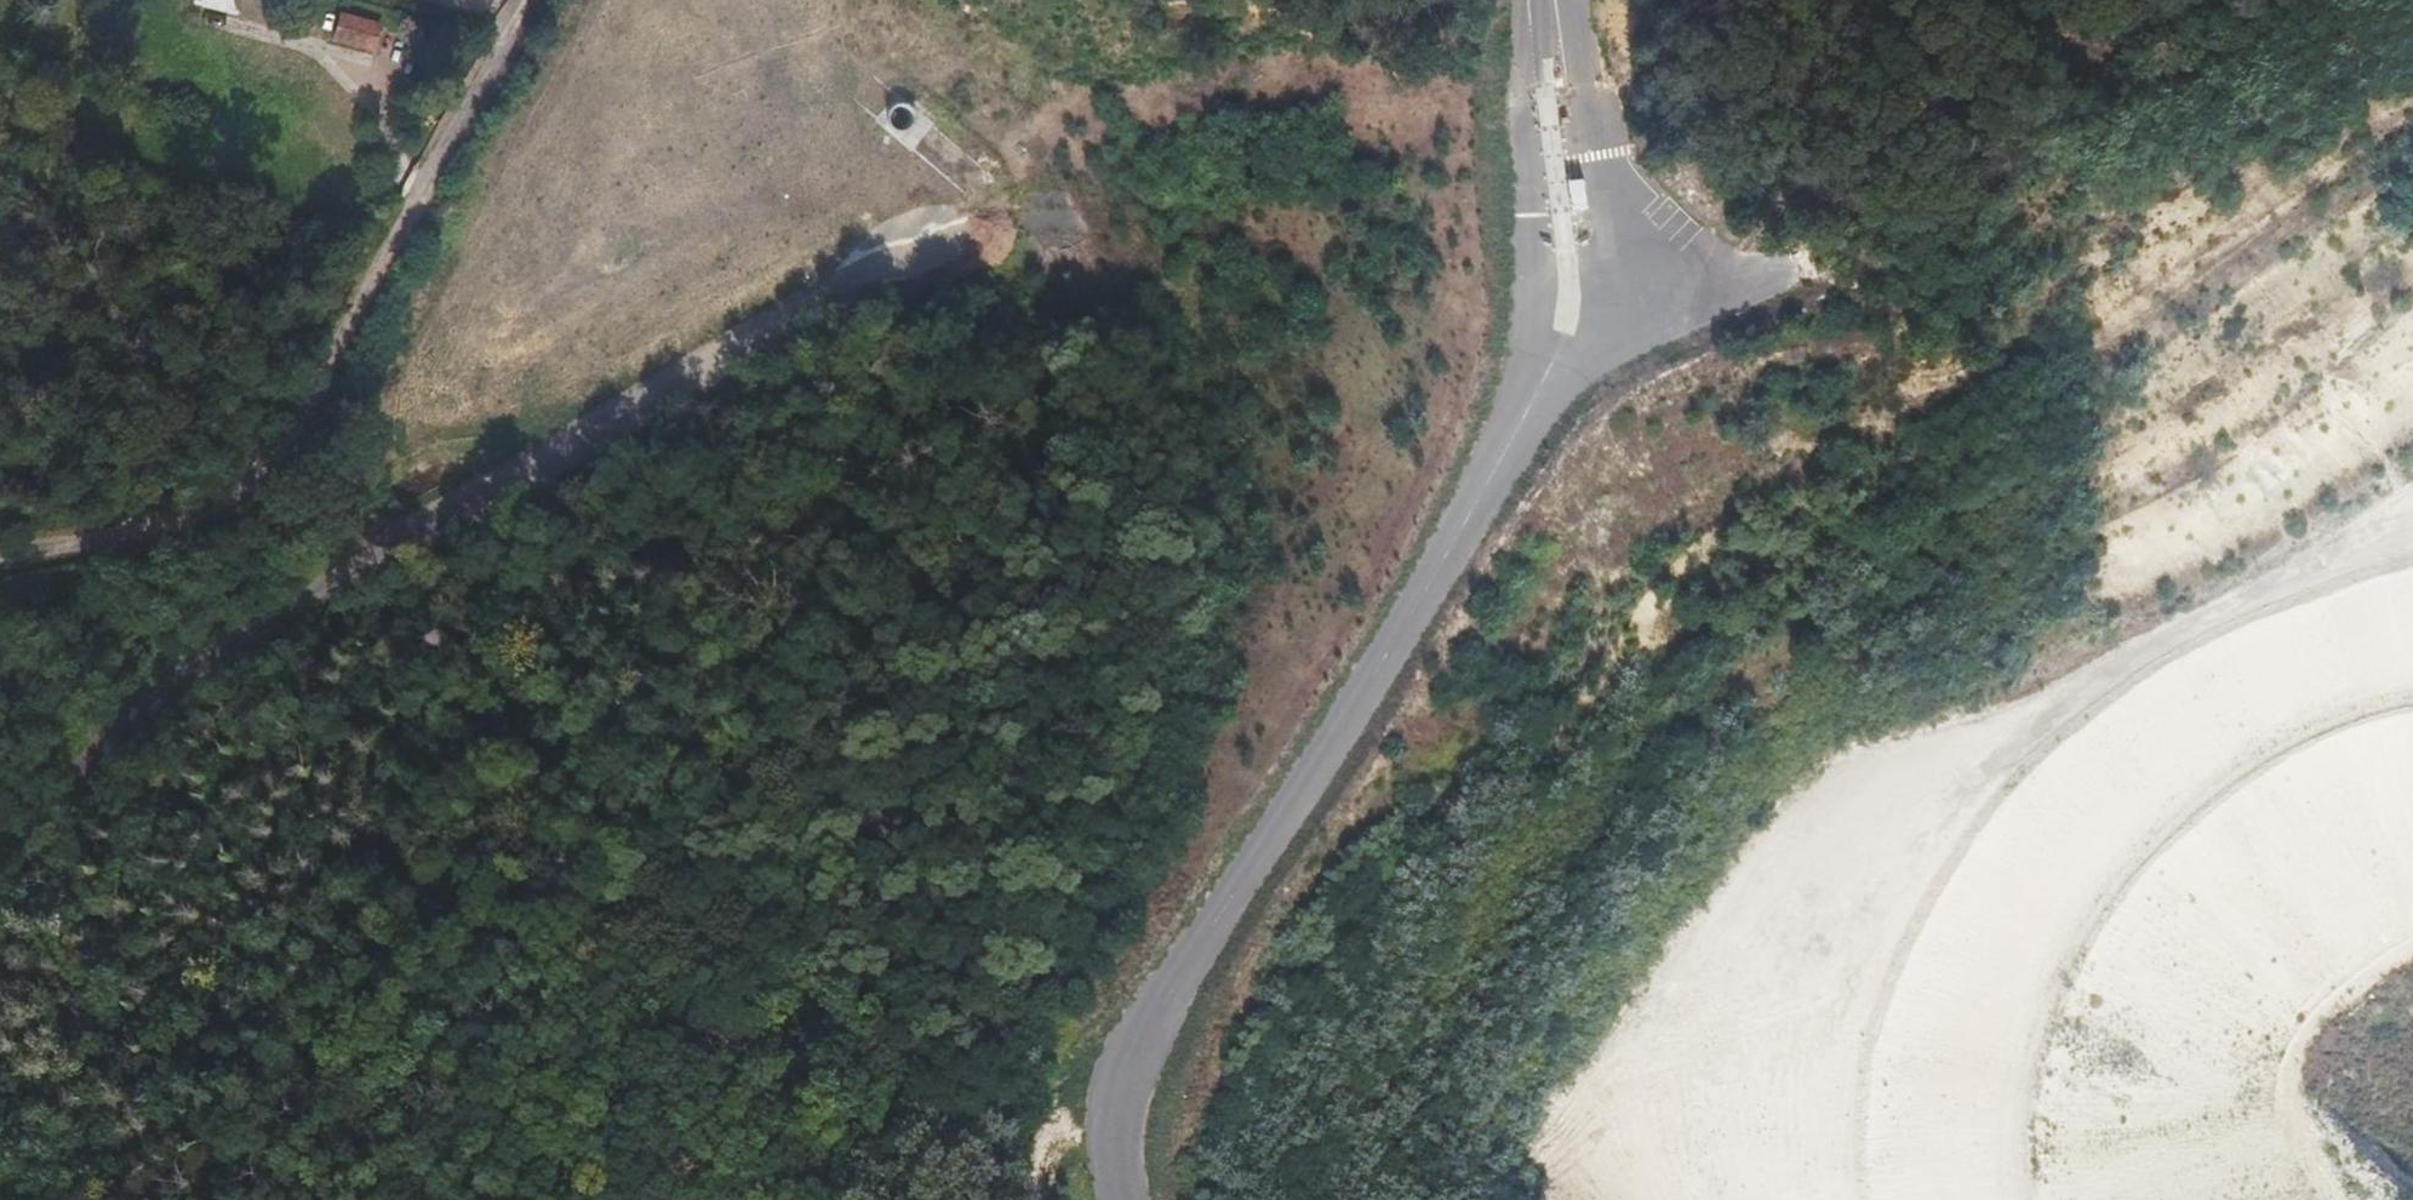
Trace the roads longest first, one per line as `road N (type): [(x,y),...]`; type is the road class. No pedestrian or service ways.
road 1 (unclassified): [(0,560),(262,495),(310,446),(363,290),(517,0)]

